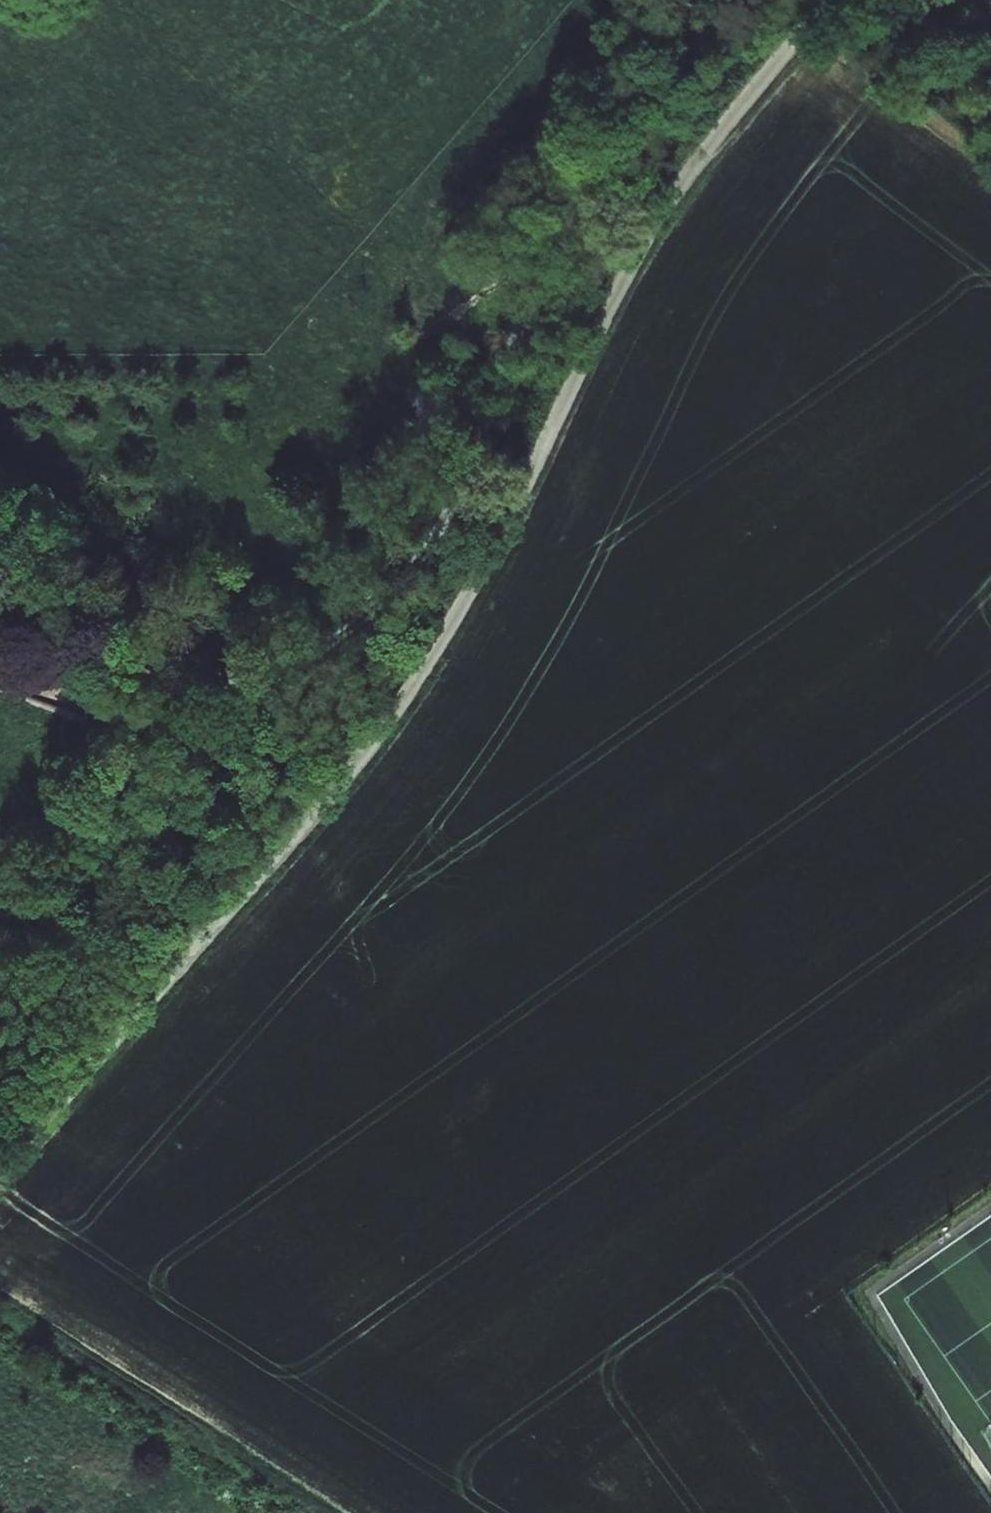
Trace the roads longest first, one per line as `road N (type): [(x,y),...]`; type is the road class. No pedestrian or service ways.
road 1 (track): [(0,1160),(308,824),(383,729),(459,608),(644,241),(828,0)]

